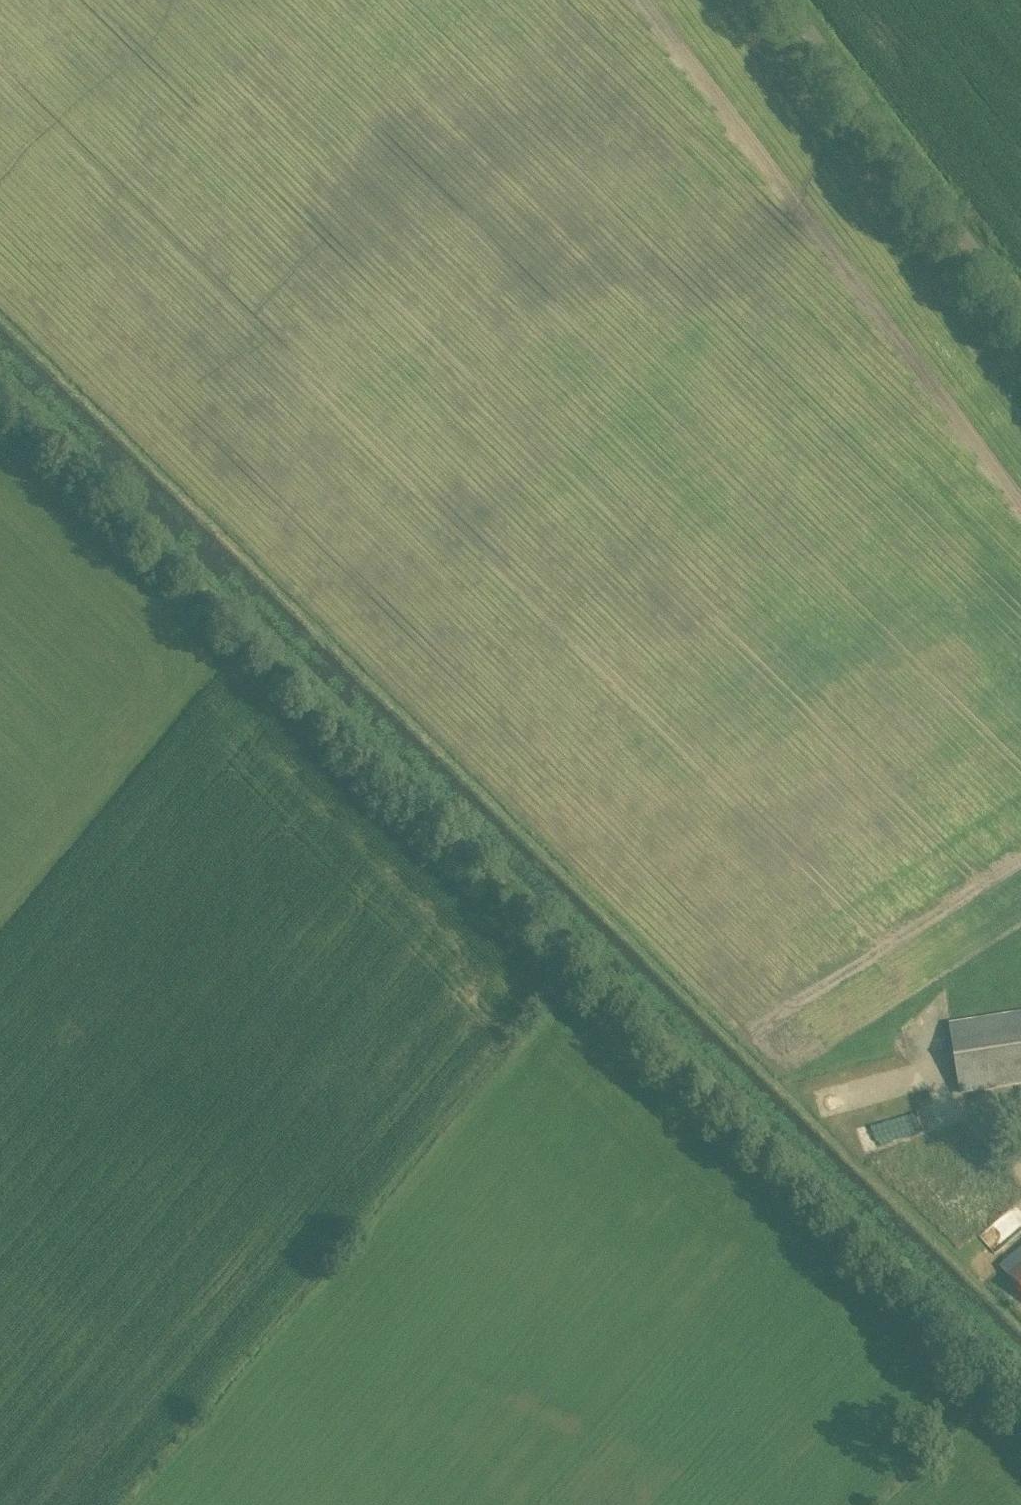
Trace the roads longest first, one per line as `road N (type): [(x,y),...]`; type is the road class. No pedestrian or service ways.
road 1 (unclassified): [(1020,314),(786,0)]

